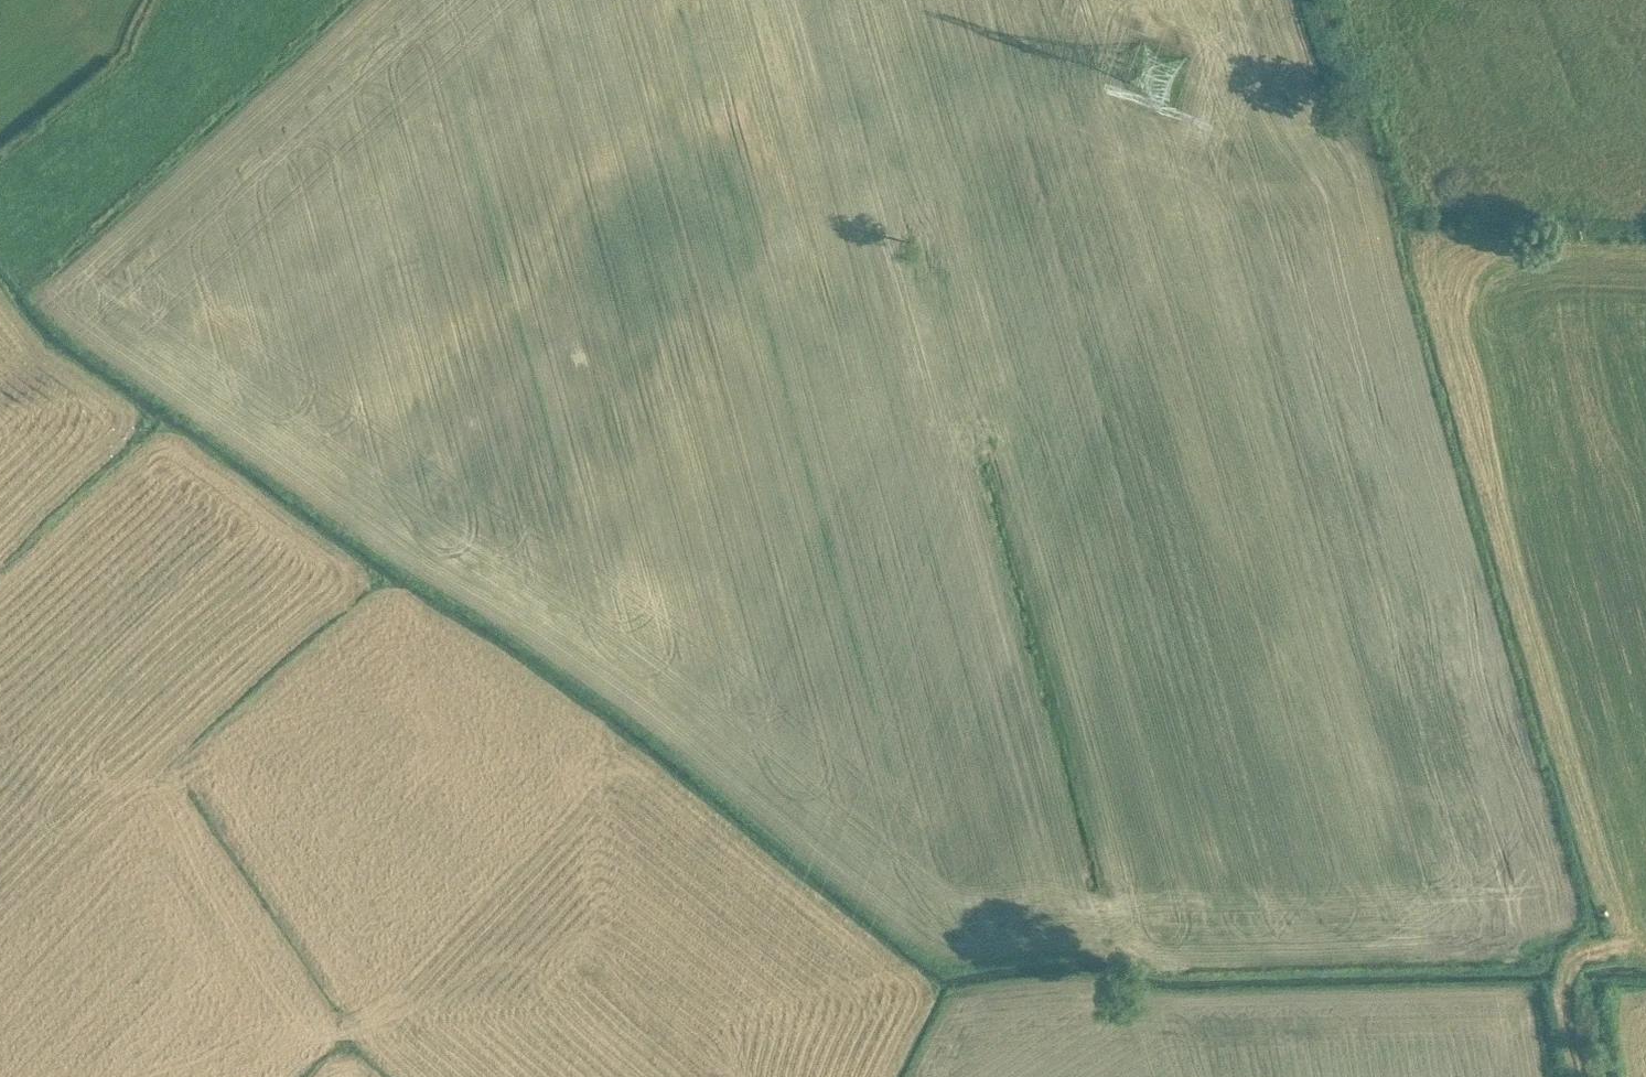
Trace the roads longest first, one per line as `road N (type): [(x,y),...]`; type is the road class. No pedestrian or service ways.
road 1 (track): [(1584,1076),(1565,964),(1605,948)]

